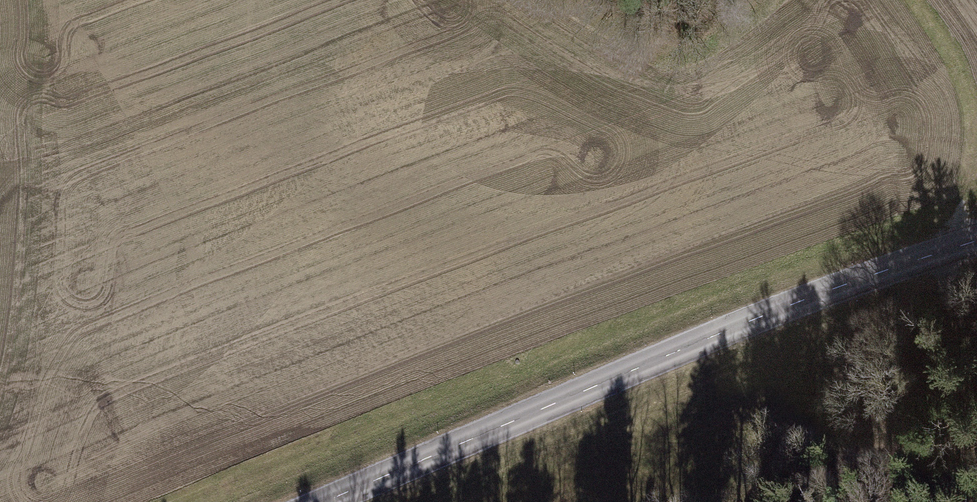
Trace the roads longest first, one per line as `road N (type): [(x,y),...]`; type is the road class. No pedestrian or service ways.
road 1 (secondary): [(325,501),(728,331),(976,241)]
road 2 (track): [(961,245),(976,106)]

